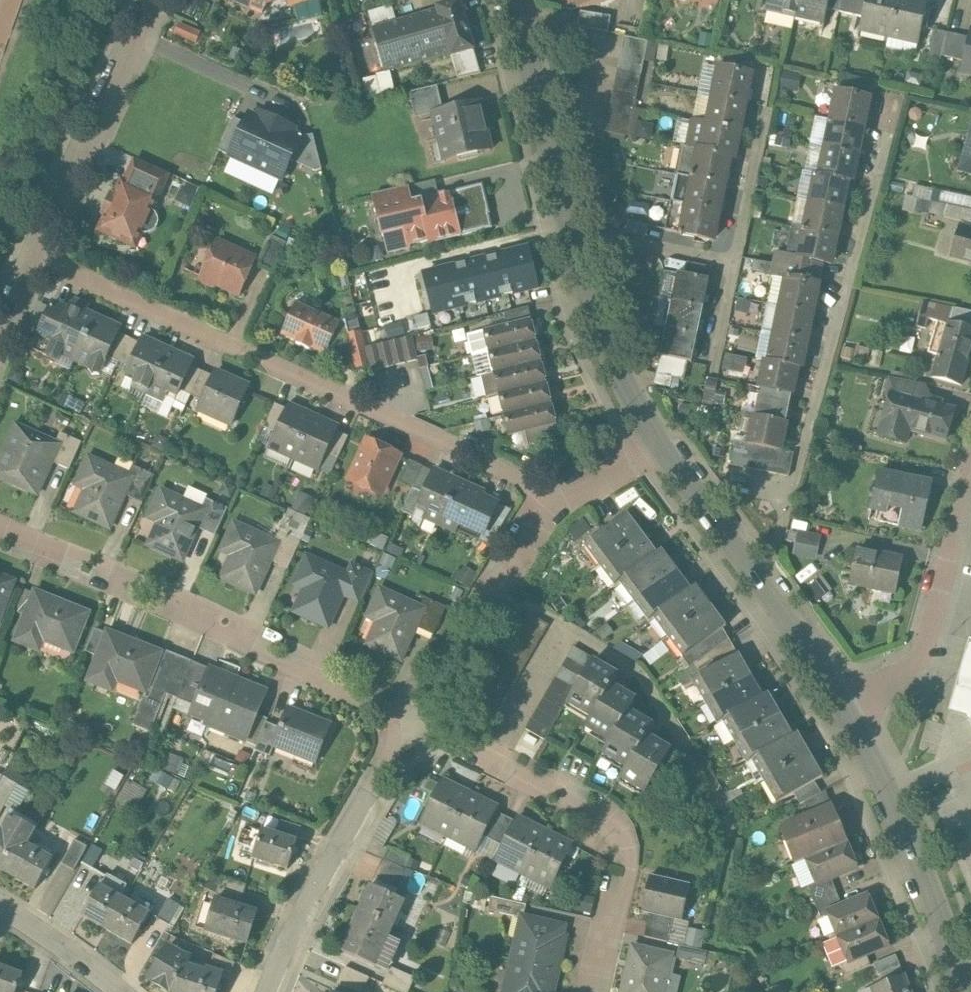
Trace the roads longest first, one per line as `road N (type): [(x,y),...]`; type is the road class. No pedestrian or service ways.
road 1 (residential): [(0,526),(265,643),(423,724)]
road 2 (residential): [(893,148),(763,586)]
road 3 (residential): [(558,500),(150,310)]
road 4 (residential): [(423,724),(586,798),(621,829),(632,873),(603,991)]
road 5 (residential): [(962,991),(907,833),(845,707)]
road 6 (residential): [(35,257),(159,0)]
road 7 (residential): [(970,473),(927,643),(916,660),(845,707)]
road 8 (residential): [(558,500),(476,604),(423,724)]
road 9 (residential): [(579,231),(517,0)]
road 10 (residential): [(658,442),(598,314),(579,231)]
road 11 (residential): [(372,792),(321,876),(269,991)]
road 12 (residential): [(763,586),(658,442)]
road 13 (residential): [(742,258),(579,231)]
road 14 (residential): [(128,991),(0,900)]
road 15 (residential): [(845,707),(763,586)]
road 16 (residential): [(771,127),(742,258)]
road 17 (residential): [(150,310),(35,257)]

